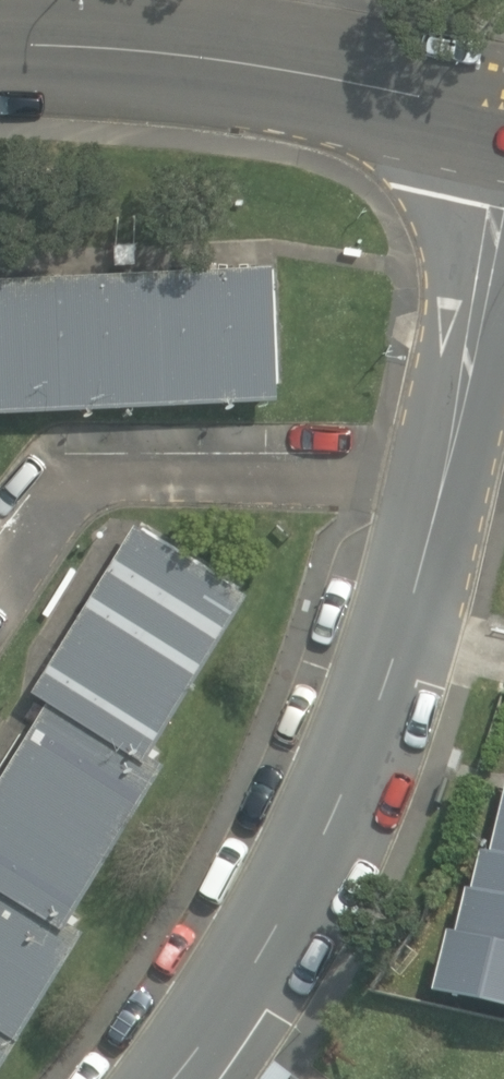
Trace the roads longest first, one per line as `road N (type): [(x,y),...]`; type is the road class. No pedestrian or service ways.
road 1 (residential): [(188,1078),(304,916),(371,753),(503,208)]
road 2 (tertiary): [(503,117),(275,66),(167,52),(0,48)]

